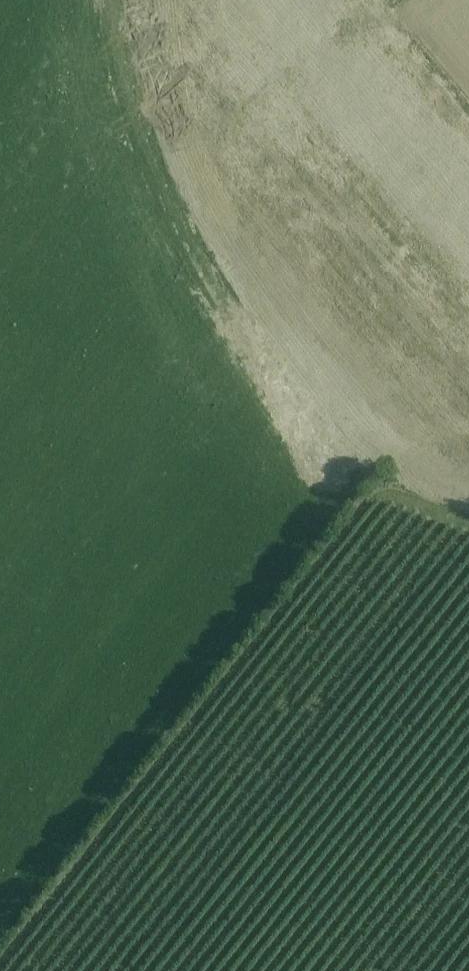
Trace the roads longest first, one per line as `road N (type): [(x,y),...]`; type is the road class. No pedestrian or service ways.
road 1 (track): [(109,0),(119,63),(198,238),(274,370),(394,485),(468,520)]

